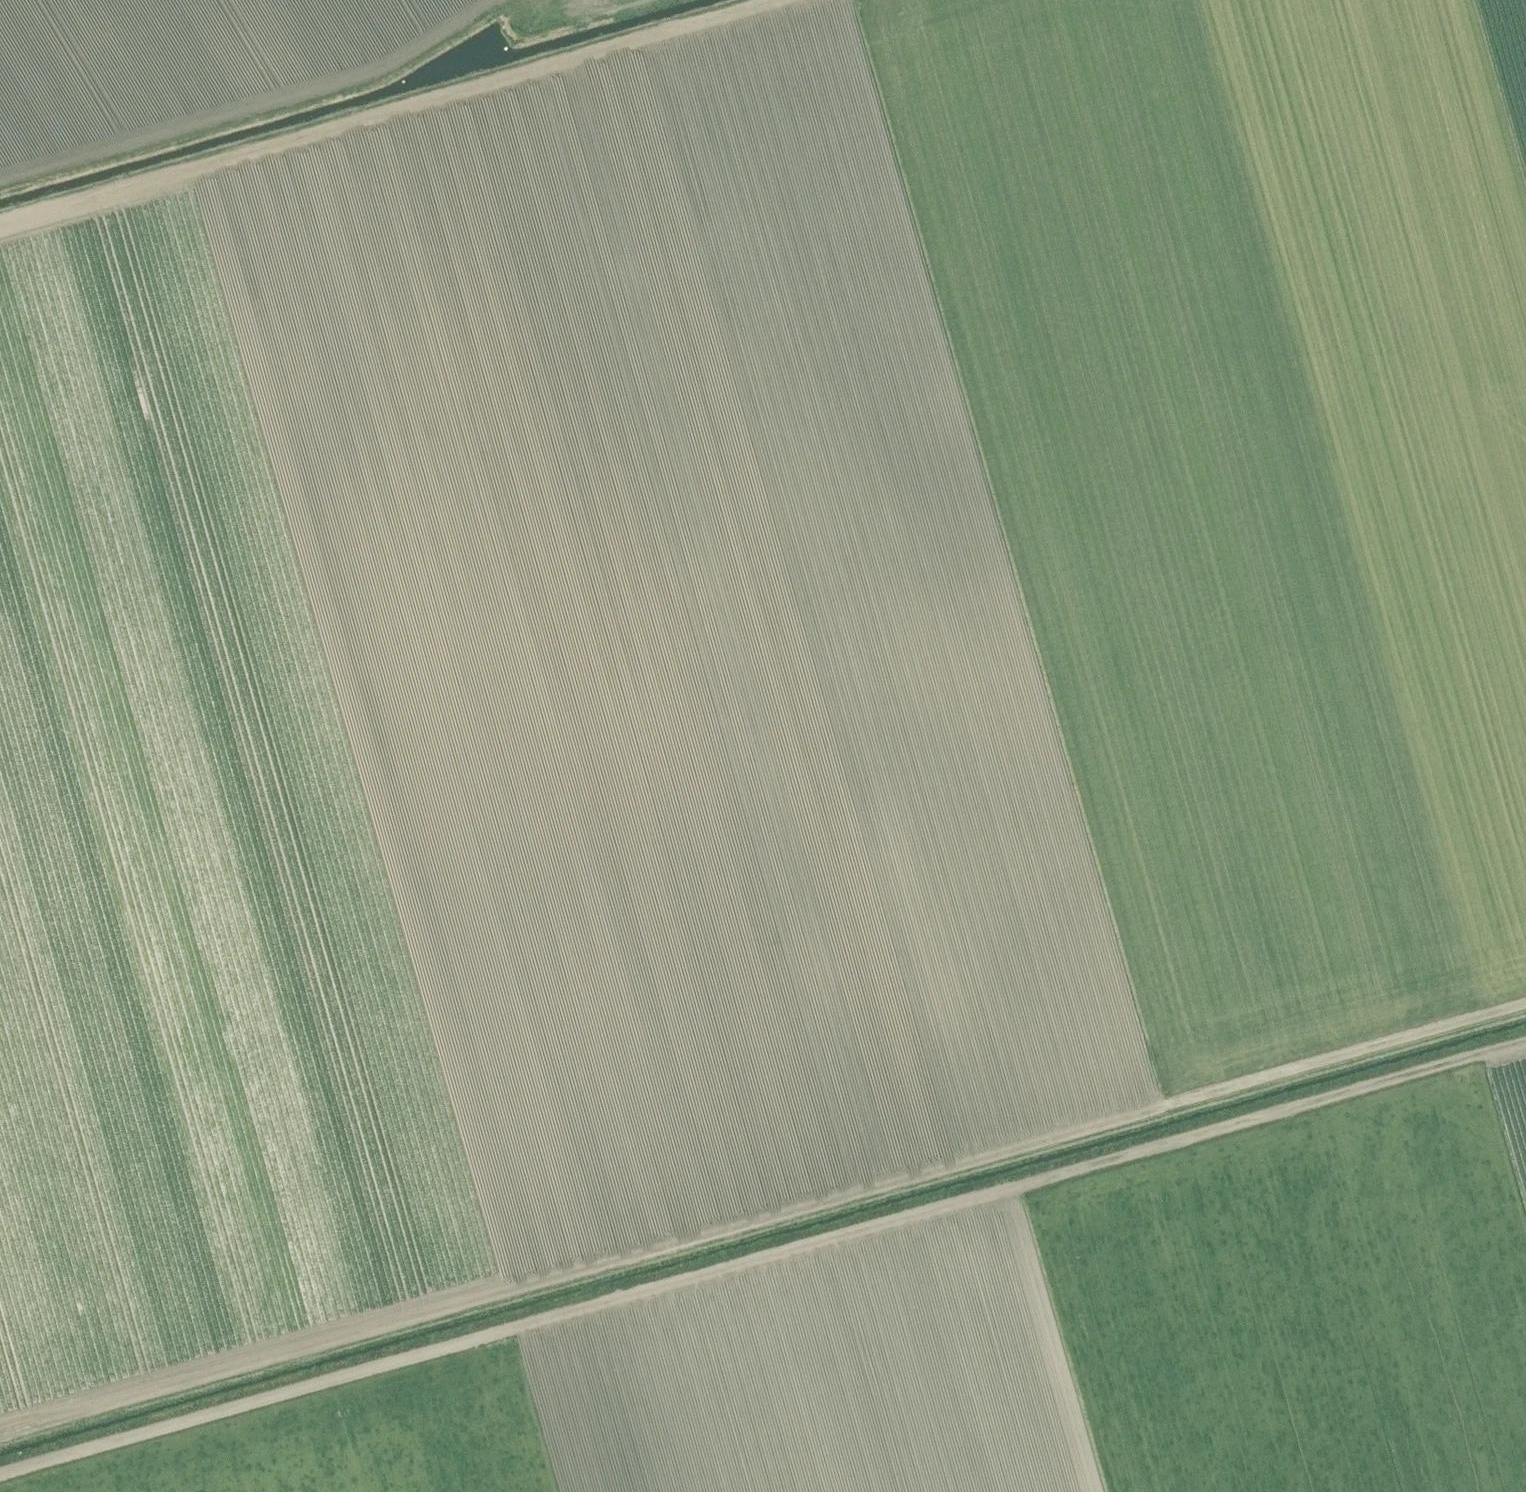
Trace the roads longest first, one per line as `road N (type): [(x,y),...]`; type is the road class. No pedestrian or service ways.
road 1 (track): [(993,1154),(0,1433)]
road 2 (track): [(766,0),(0,224)]

